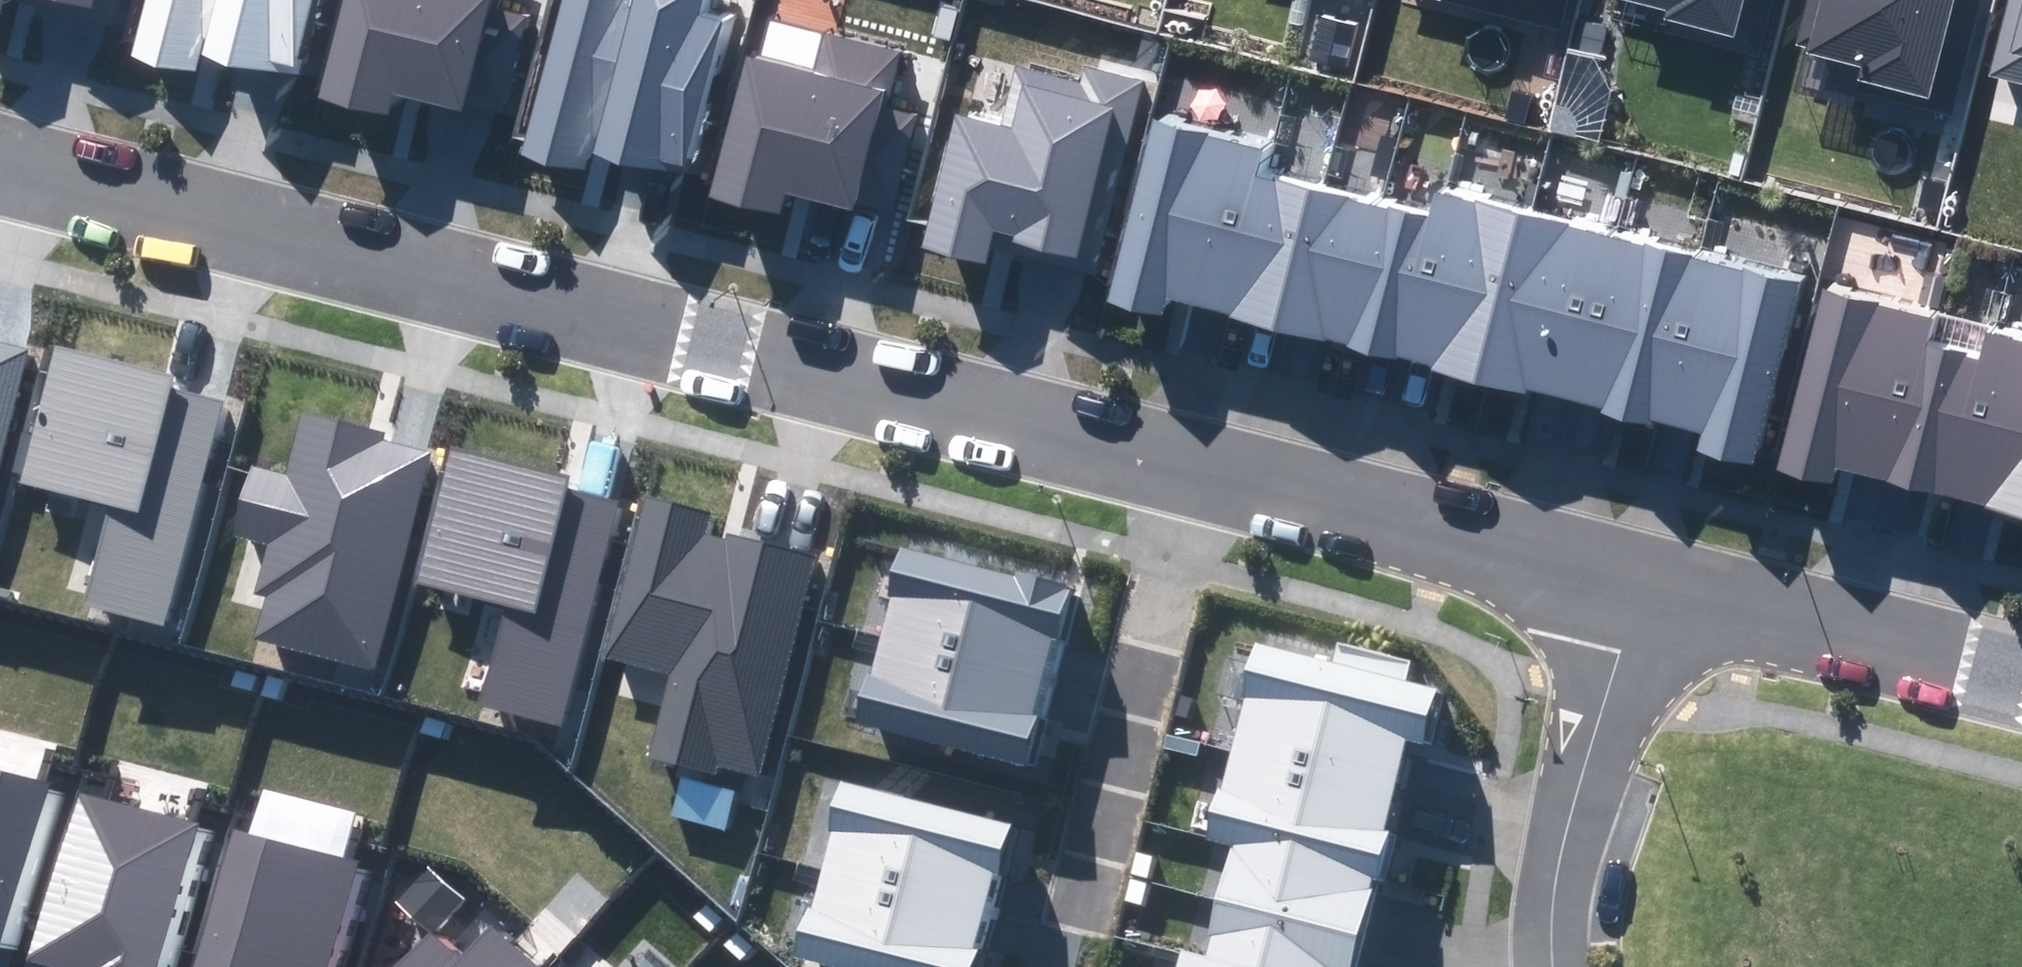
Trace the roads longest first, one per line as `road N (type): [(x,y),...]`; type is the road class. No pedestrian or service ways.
road 1 (residential): [(1188,472),(0,172)]
road 2 (residential): [(1640,586),(1188,472)]
road 3 (residential): [(1188,472),(1084,915)]
road 4 (residential): [(2021,683),(1640,586)]
road 5 (residential): [(1556,966),(1560,851),(1640,586)]

